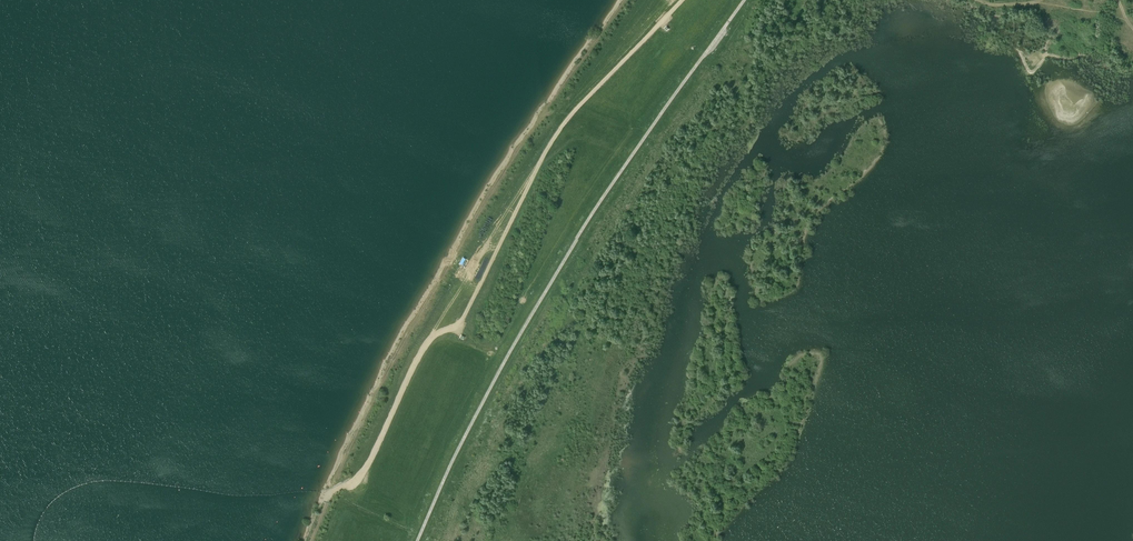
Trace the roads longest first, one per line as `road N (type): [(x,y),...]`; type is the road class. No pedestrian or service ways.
road 1 (track): [(625,0),(436,284),(349,448),(312,540)]

